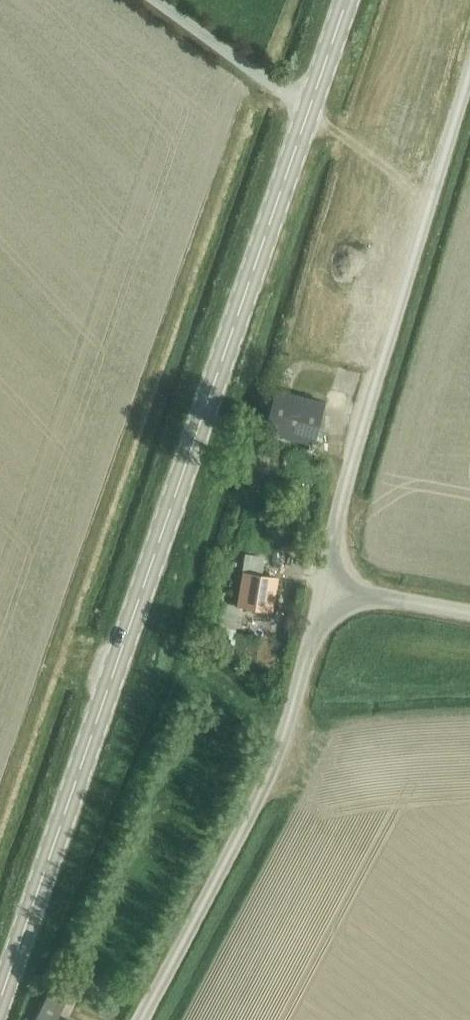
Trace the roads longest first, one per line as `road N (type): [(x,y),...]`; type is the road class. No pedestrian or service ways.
road 1 (secondary): [(0,1002),(346,0)]
road 2 (unclassified): [(324,596),(352,453),(469,70)]
road 3 (unclassified): [(141,1019),(282,745),(324,596)]
road 4 (track): [(435,187),(308,109)]
road 5 (unclassified): [(469,619),(324,596)]

